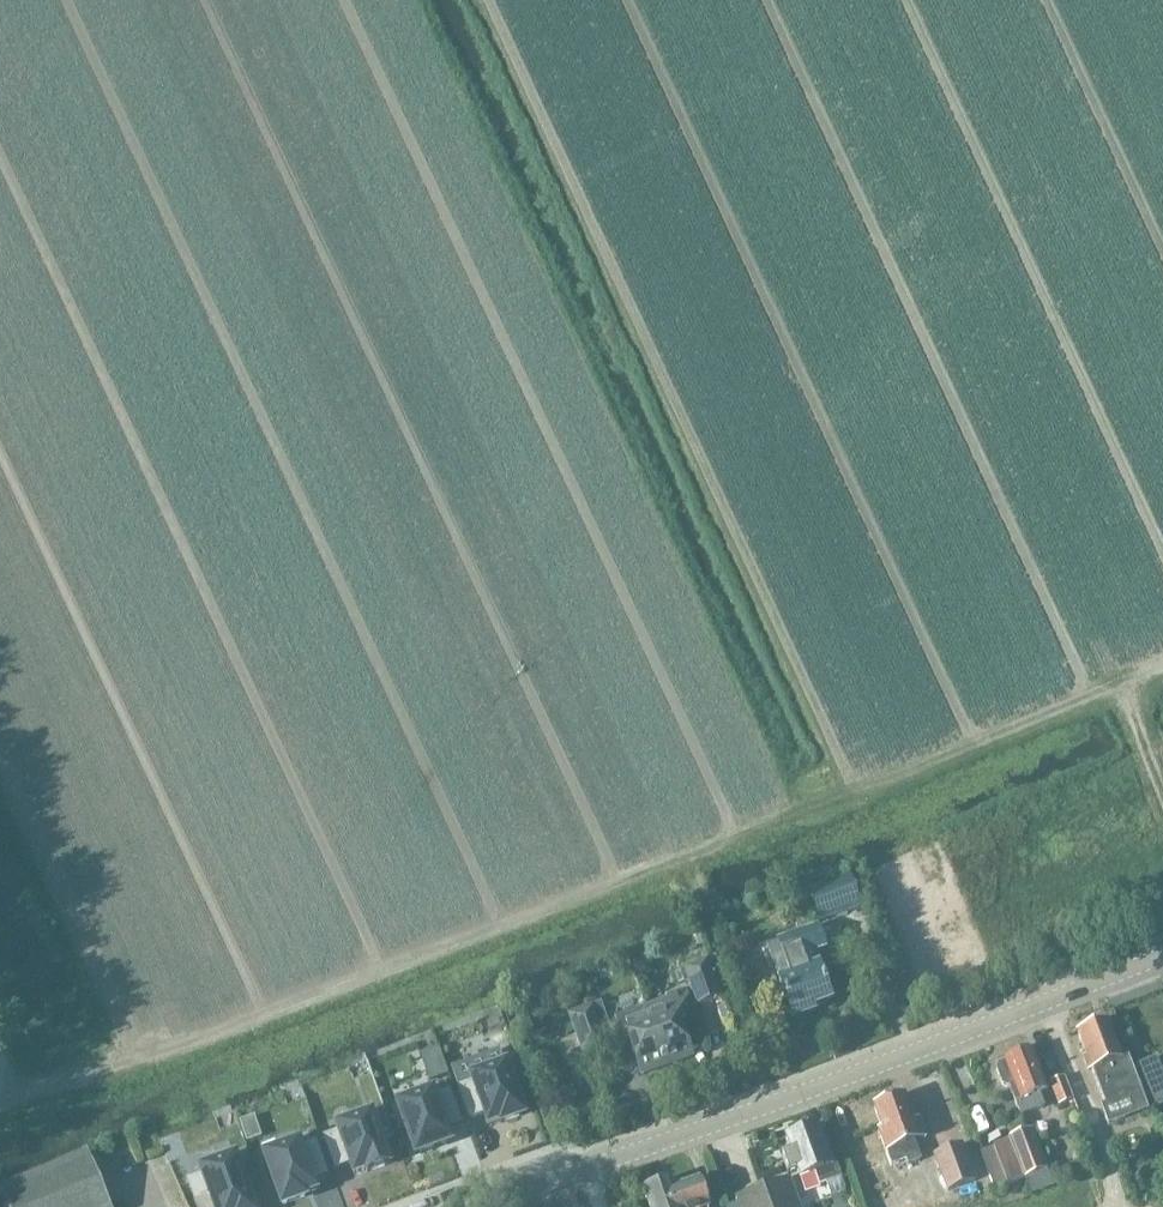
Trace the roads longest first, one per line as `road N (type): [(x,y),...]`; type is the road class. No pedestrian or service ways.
road 1 (tertiary): [(479,1206),(724,1125),(1162,960)]

